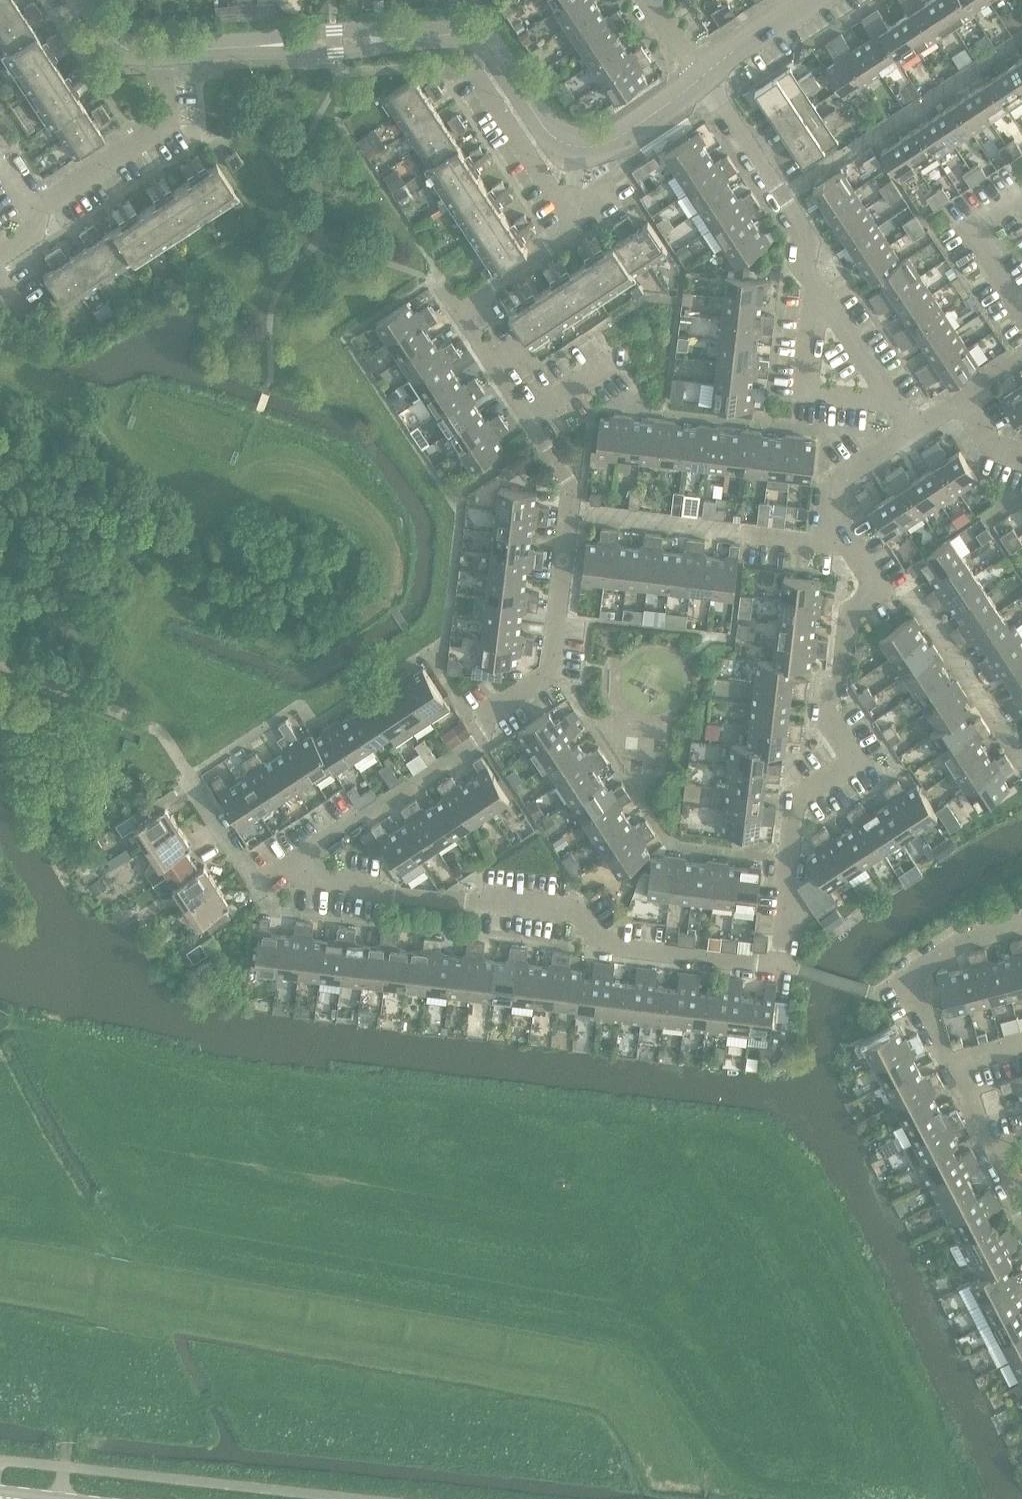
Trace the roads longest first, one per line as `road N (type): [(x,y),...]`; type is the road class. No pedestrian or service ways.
road 1 (residential): [(277,877),(588,912),(607,945),(781,965),(799,797),(860,758),(833,720),(848,615),(881,591),(850,543),(829,539)]
road 2 (residential): [(277,877),(483,740),(494,709),(556,668),(573,513)]
road 3 (tertiary): [(583,145),(553,139),(502,58),(484,45),(334,40),(169,52)]
road 4 (residential): [(0,252),(36,232),(40,206),(168,125),(169,52)]
road 5 (residential): [(535,418),(466,310),(581,232)]
road 6 (residential): [(829,539),(573,513)]
road 7 (unclassified): [(820,281),(805,238),(704,77)]
road 8 (unclassified): [(1021,926),(962,941),(909,984),(957,1064)]
road 9 (unclassified): [(820,281),(807,390),(897,401)]
road 10 (residential): [(569,215),(477,73)]
road 11 (unclassified): [(957,1064),(1021,1202)]
road 12 (tertiary): [(704,77),(614,143),(583,145)]
road 13 (unclassified): [(897,401),(820,281)]
road 14 (tertiary): [(812,0),(704,77)]
road 15 (residential): [(192,783),(257,874),(277,877)]
road 16 (unclassified): [(1021,297),(979,230),(1021,202)]

